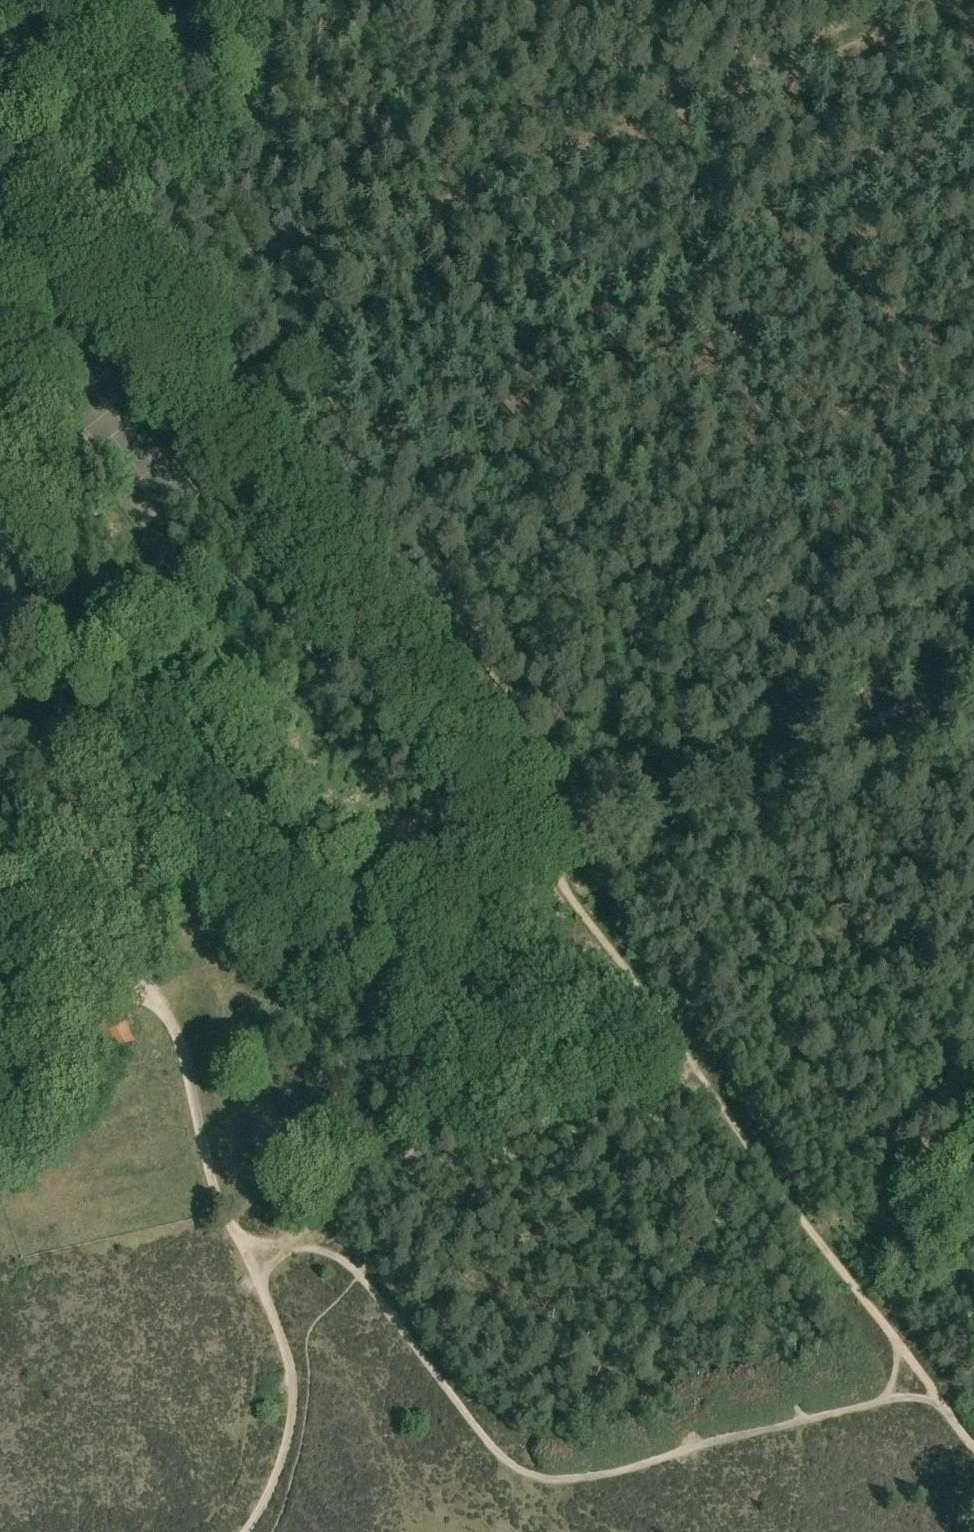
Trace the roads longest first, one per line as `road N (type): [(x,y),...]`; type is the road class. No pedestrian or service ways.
road 1 (track): [(544,859),(154,326),(0,146)]
road 2 (track): [(973,5),(154,326)]
road 3 (track): [(884,1397),(585,1474),(537,1475),(490,1446),(352,1267),(297,1237)]
road 4 (track): [(544,859),(426,904),(361,901),(309,869),(140,676),(81,646),(0,640)]
road 5 (track): [(238,1237),(215,1185),(170,1022),(115,933),(0,797)]
road 6 (track): [(544,859),(973,678)]
road 7 (track): [(894,1336),(703,1079)]
road 8 (track): [(247,1531),(276,1481),(293,1413),(289,1364),(260,1281)]
road 9 (track): [(454,1142),(666,1095),(703,1079)]
road 10 (track): [(693,1061),(544,859)]
road 11 (track): [(260,1281),(363,1176),(402,1155),(454,1142)]
road 12 (track): [(0,69),(120,38),(191,42)]
road 13 (track): [(0,972),(95,1004),(144,984)]
road 14 (track): [(973,1442),(894,1336)]

